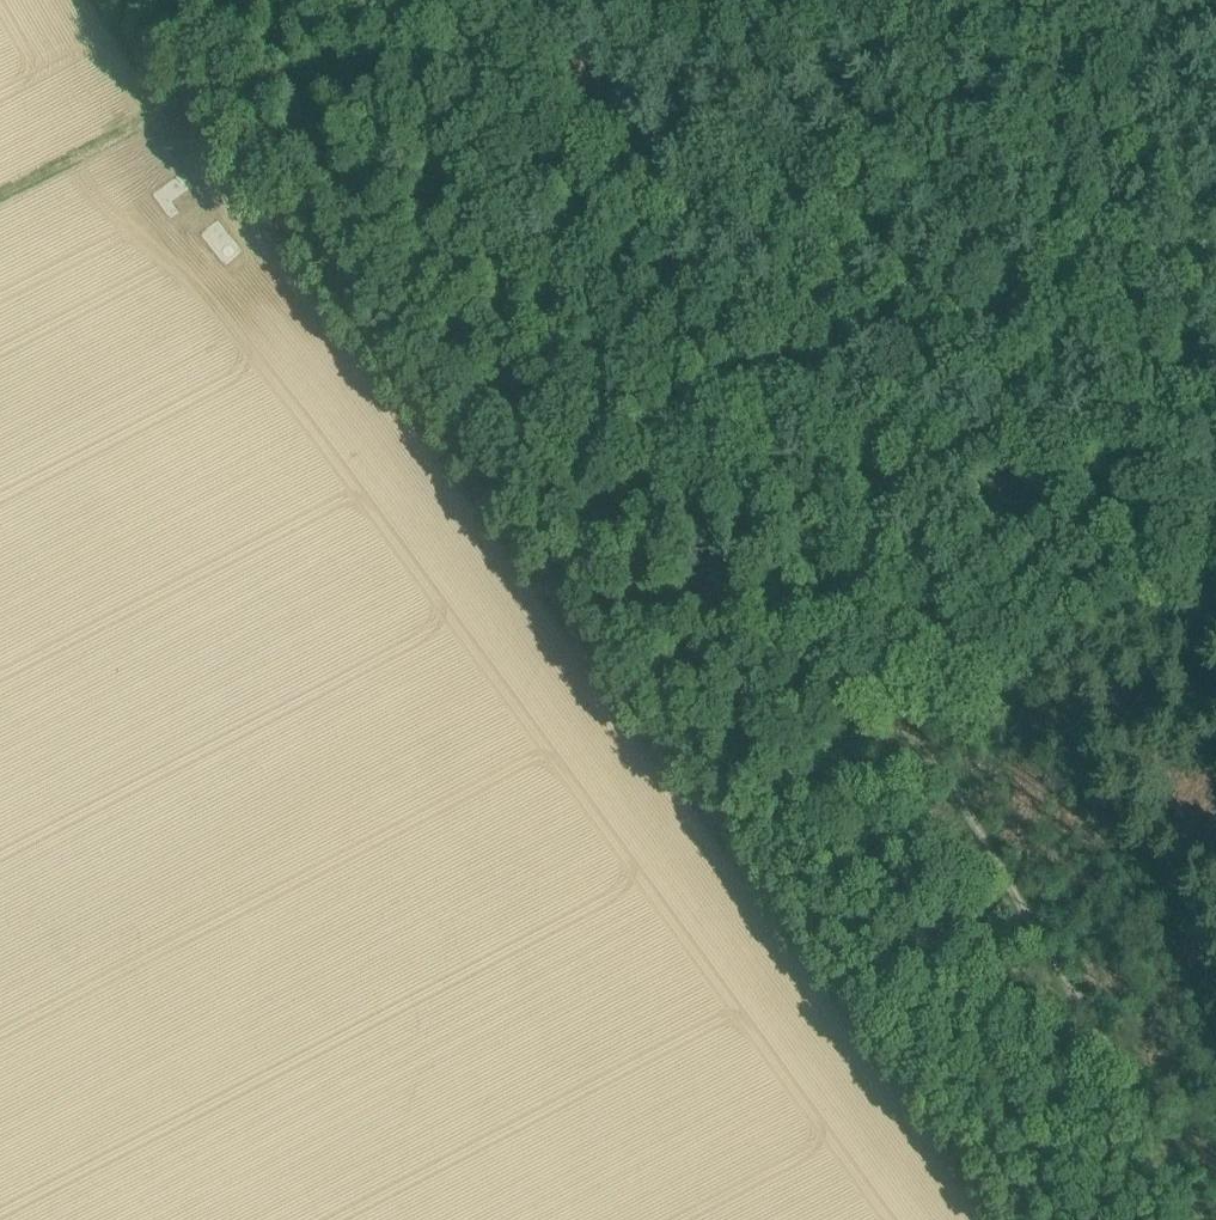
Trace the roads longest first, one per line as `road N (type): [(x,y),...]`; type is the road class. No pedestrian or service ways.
road 1 (track): [(451,69),(543,180),(896,737),(1158,1219)]
road 2 (track): [(572,0),(527,38),(451,69),(200,94),(0,192)]
road 3 (track): [(896,737),(1215,561)]

